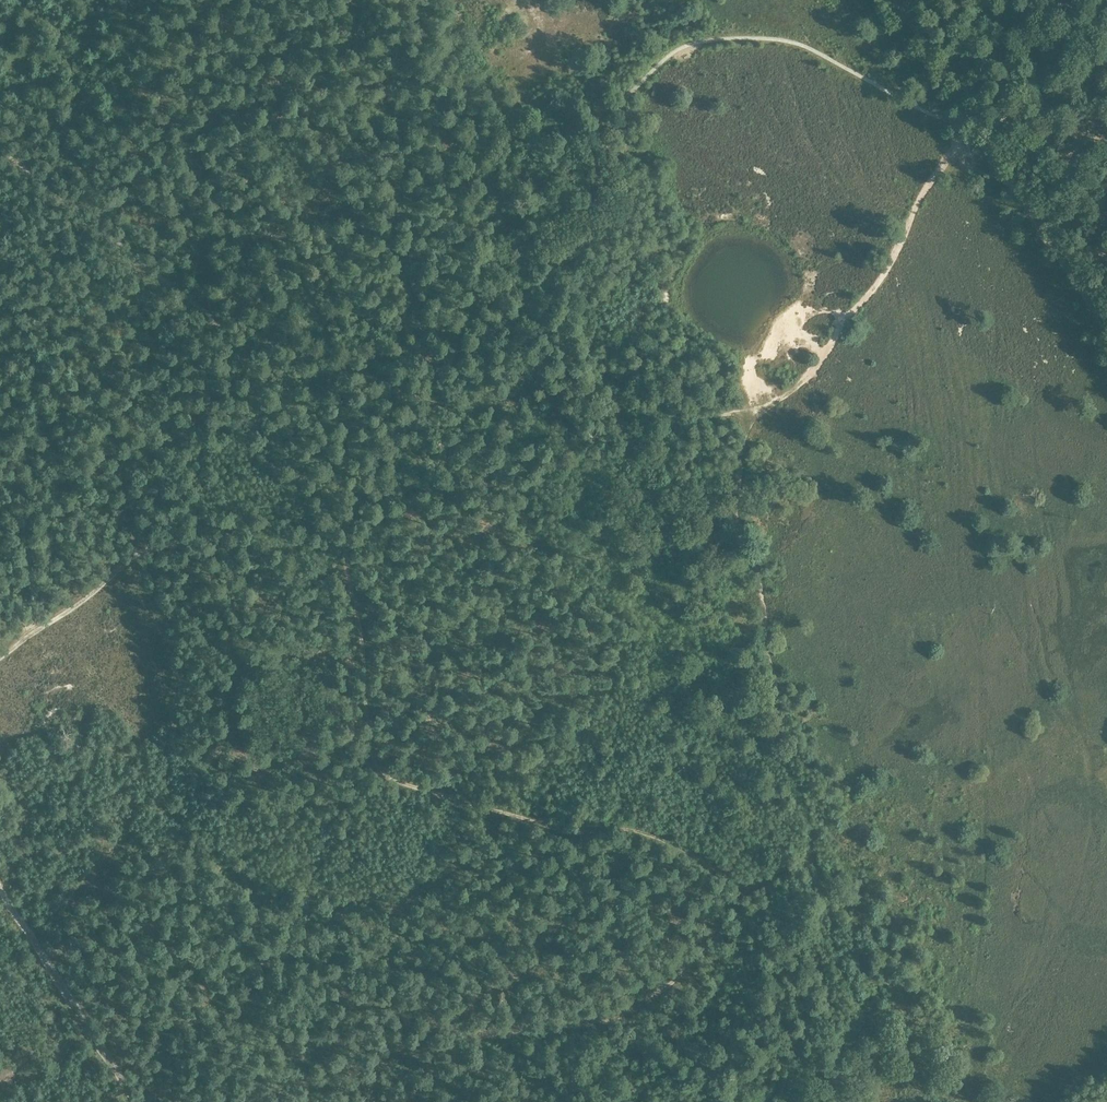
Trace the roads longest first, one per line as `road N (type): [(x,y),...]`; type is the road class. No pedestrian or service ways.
road 1 (track): [(432,360),(395,250),(398,131),(356,66),(351,0)]
road 2 (track): [(1106,329),(973,121)]
road 3 (track): [(973,121),(1065,0)]
road 4 (track): [(973,121),(898,0)]

